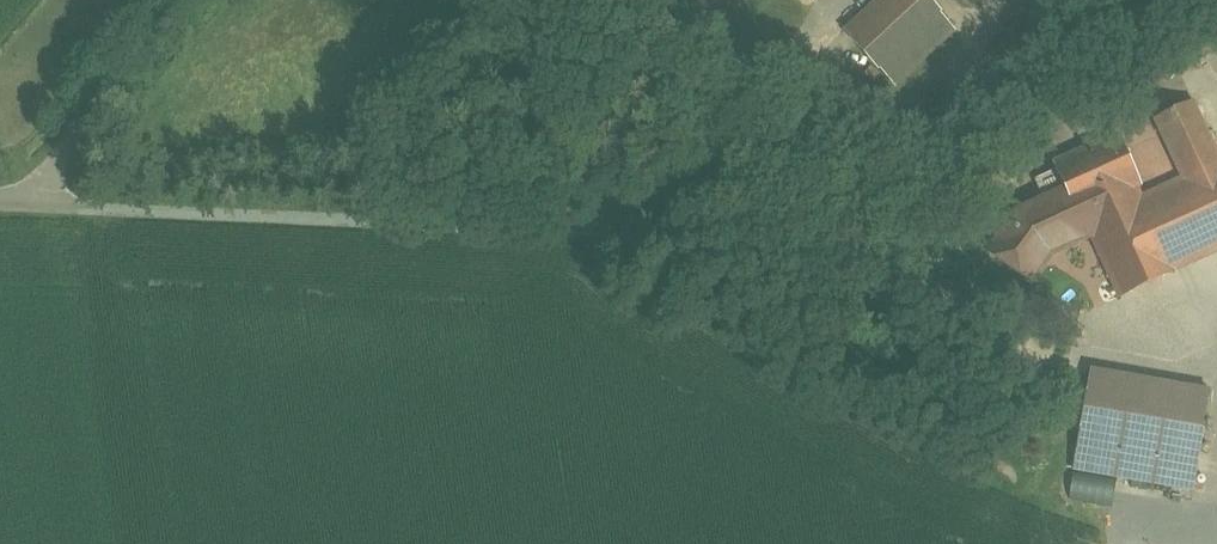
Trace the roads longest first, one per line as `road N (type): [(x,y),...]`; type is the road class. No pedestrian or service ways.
road 1 (unclassified): [(0,177),(568,207),(786,0)]

